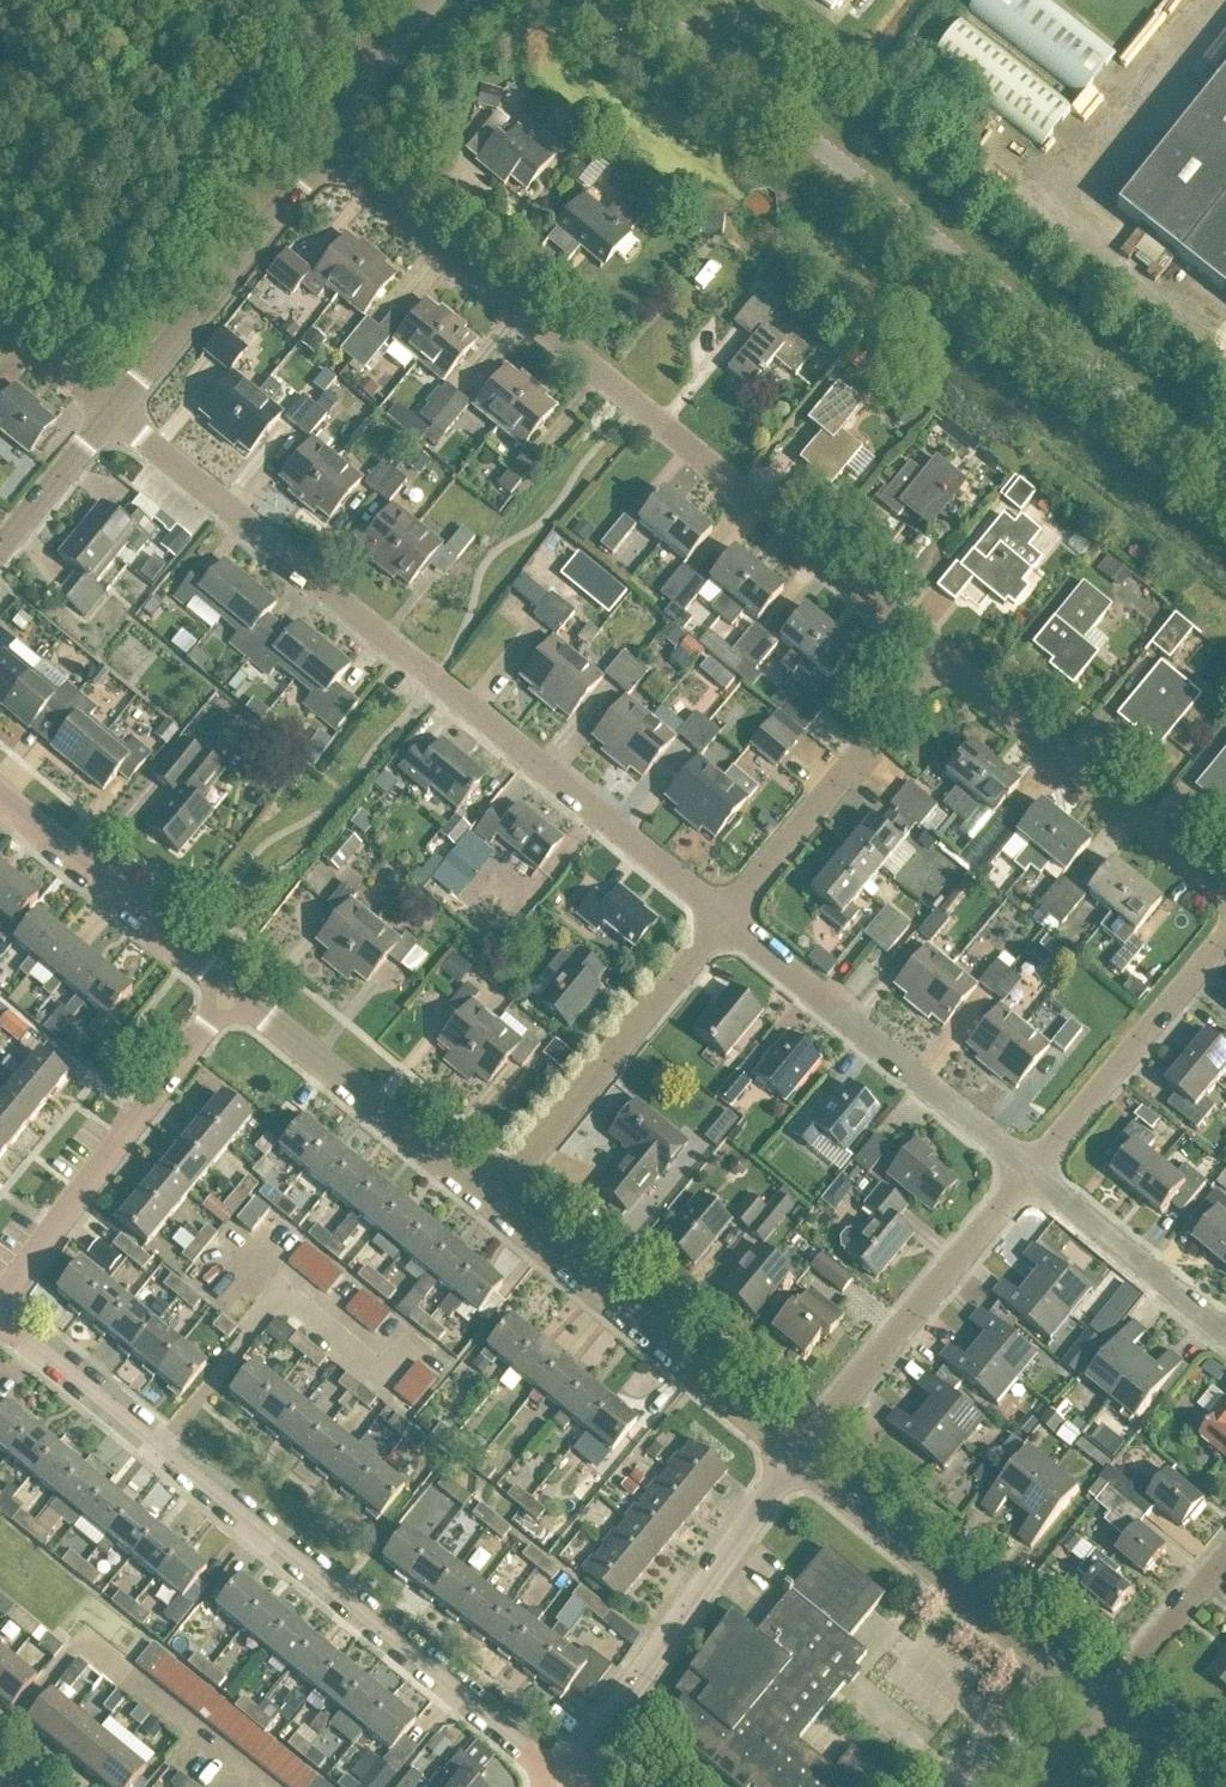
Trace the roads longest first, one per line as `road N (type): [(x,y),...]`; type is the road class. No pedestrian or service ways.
road 1 (residential): [(944,672),(332,154)]
road 2 (residential): [(724,920),(297,580),(124,424)]
road 3 (tertiary): [(1225,479),(635,0)]
road 4 (residential): [(0,1326),(563,1782)]
road 5 (residential): [(563,1782),(802,1459)]
road 6 (residential): [(1028,1173),(724,920)]
road 7 (unclassified): [(1101,1714),(802,1459)]
road 8 (unclassified): [(802,1459),(494,1226)]
road 9 (residential): [(494,1226),(724,920)]
road 10 (unclassified): [(0,1302),(230,1002)]
road 11 (residential): [(1225,905),(944,672)]
road 12 (residential): [(802,1459),(1028,1173)]
road 13 (unclassified): [(494,1226),(230,1002)]
road 14 (unclassified): [(124,424),(332,154)]
road 15 (residential): [(724,920),(944,672)]
road 16 (unclassified): [(230,1002),(0,805)]
road 17 (residential): [(1028,1173),(1225,955)]
road 18 (residential): [(1225,1333),(1028,1173)]
road 19 (residential): [(1101,1714),(1225,1565)]
road 20 (unclassified): [(0,566),(124,424)]
road 21 (unclassified): [(332,154),(342,126),(436,0)]
road 22 (residential): [(124,424),(0,314)]

